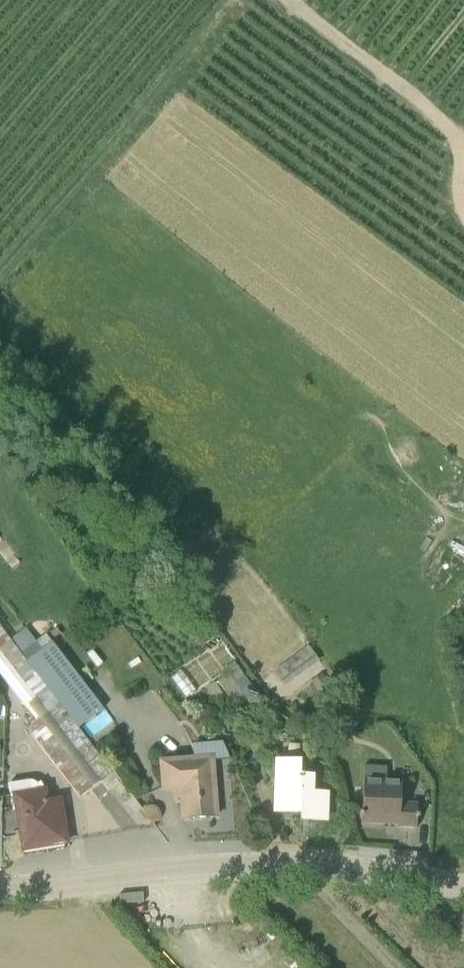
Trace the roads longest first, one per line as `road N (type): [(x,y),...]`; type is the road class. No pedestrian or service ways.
road 1 (tertiary): [(463,887),(279,866),(0,887)]
road 2 (track): [(282,0),(463,144)]

